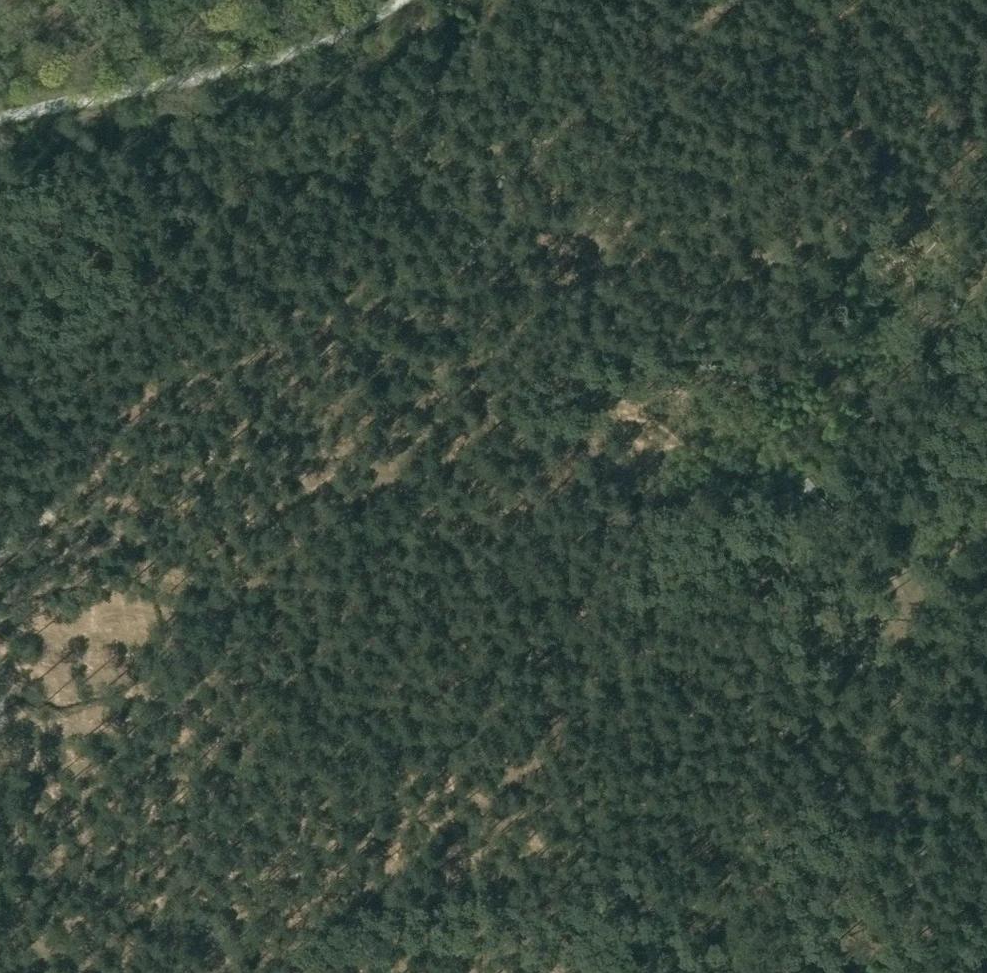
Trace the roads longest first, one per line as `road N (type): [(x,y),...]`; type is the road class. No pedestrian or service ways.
road 1 (track): [(717,0),(630,76),(522,148),(466,254),(159,388),(105,427),(89,474),(66,505),(0,558)]

